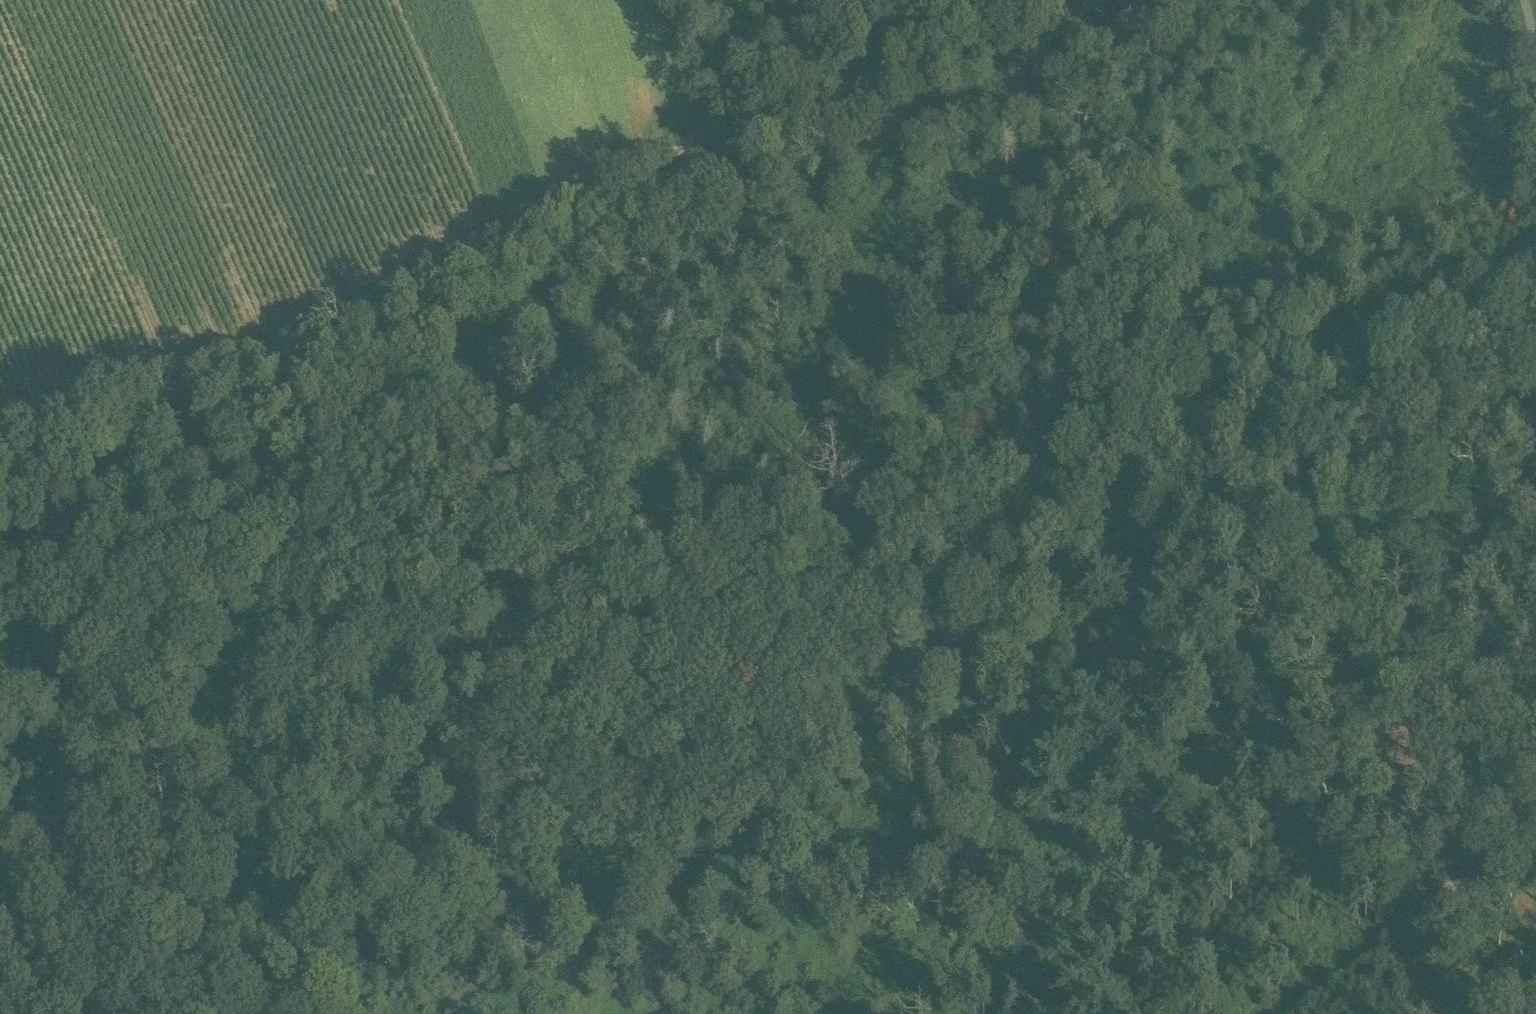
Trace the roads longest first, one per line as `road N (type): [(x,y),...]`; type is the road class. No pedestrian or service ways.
road 1 (track): [(883,0),(637,177),(389,302),(0,436)]
road 2 (track): [(712,128),(637,0)]

